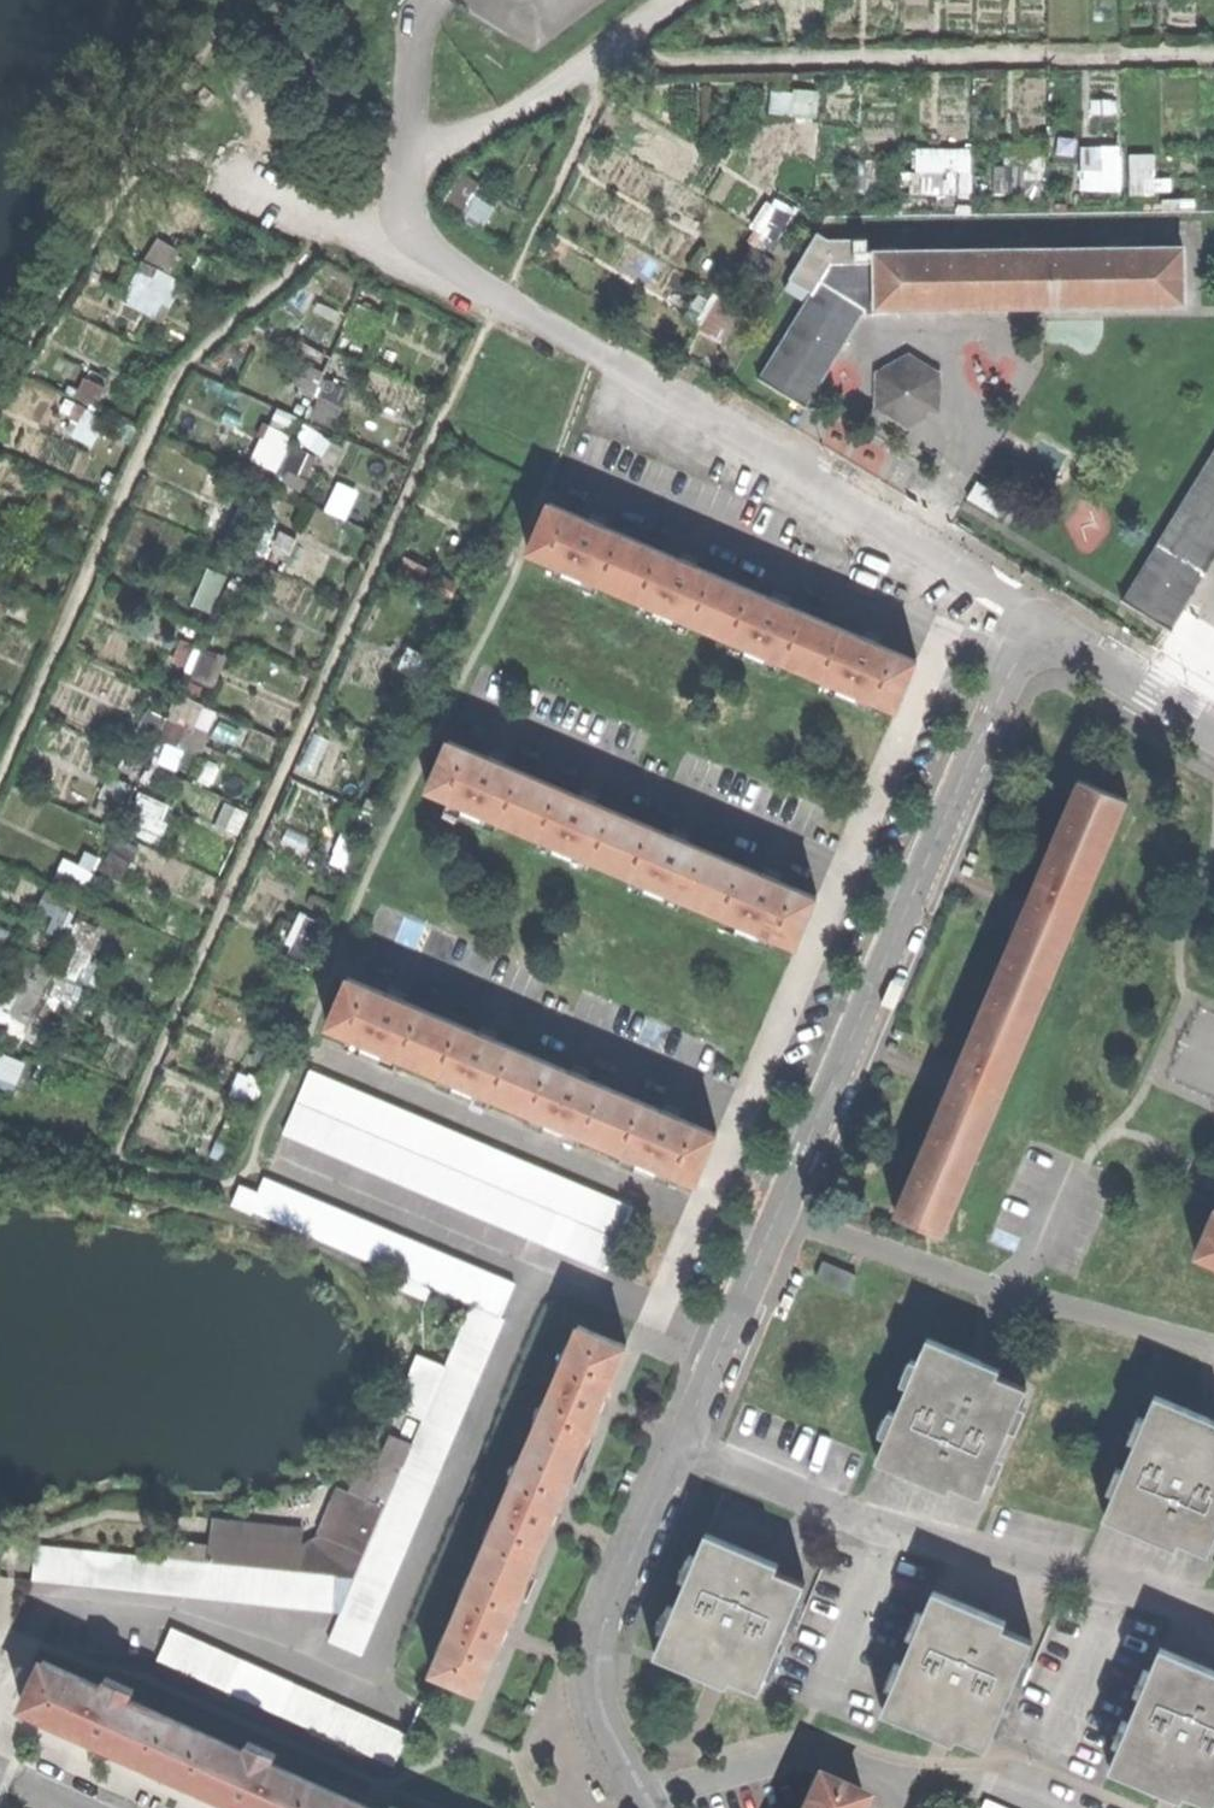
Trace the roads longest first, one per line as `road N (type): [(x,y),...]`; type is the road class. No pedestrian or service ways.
road 1 (residential): [(1030,613),(607,1621),(605,1705),(659,1807)]
road 2 (residential): [(1030,613),(673,389),(502,297),(255,188)]
road 3 (residential): [(1213,726),(1030,613)]

